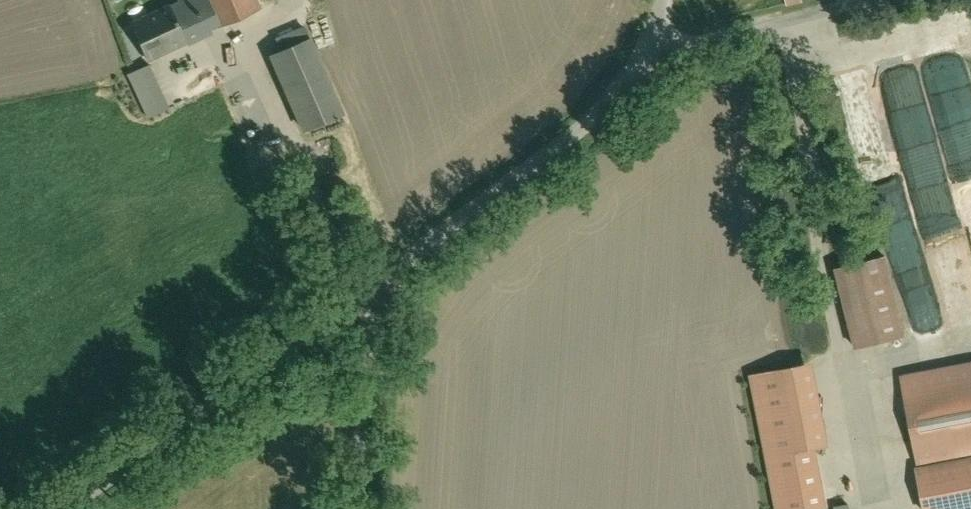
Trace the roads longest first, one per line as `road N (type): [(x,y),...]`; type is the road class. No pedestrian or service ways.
road 1 (residential): [(383,279),(66,508)]
road 2 (residential): [(654,45),(592,120),(383,279)]
road 3 (unclassified): [(364,508),(383,279)]
road 4 (residential): [(654,45),(692,44),(860,0)]

